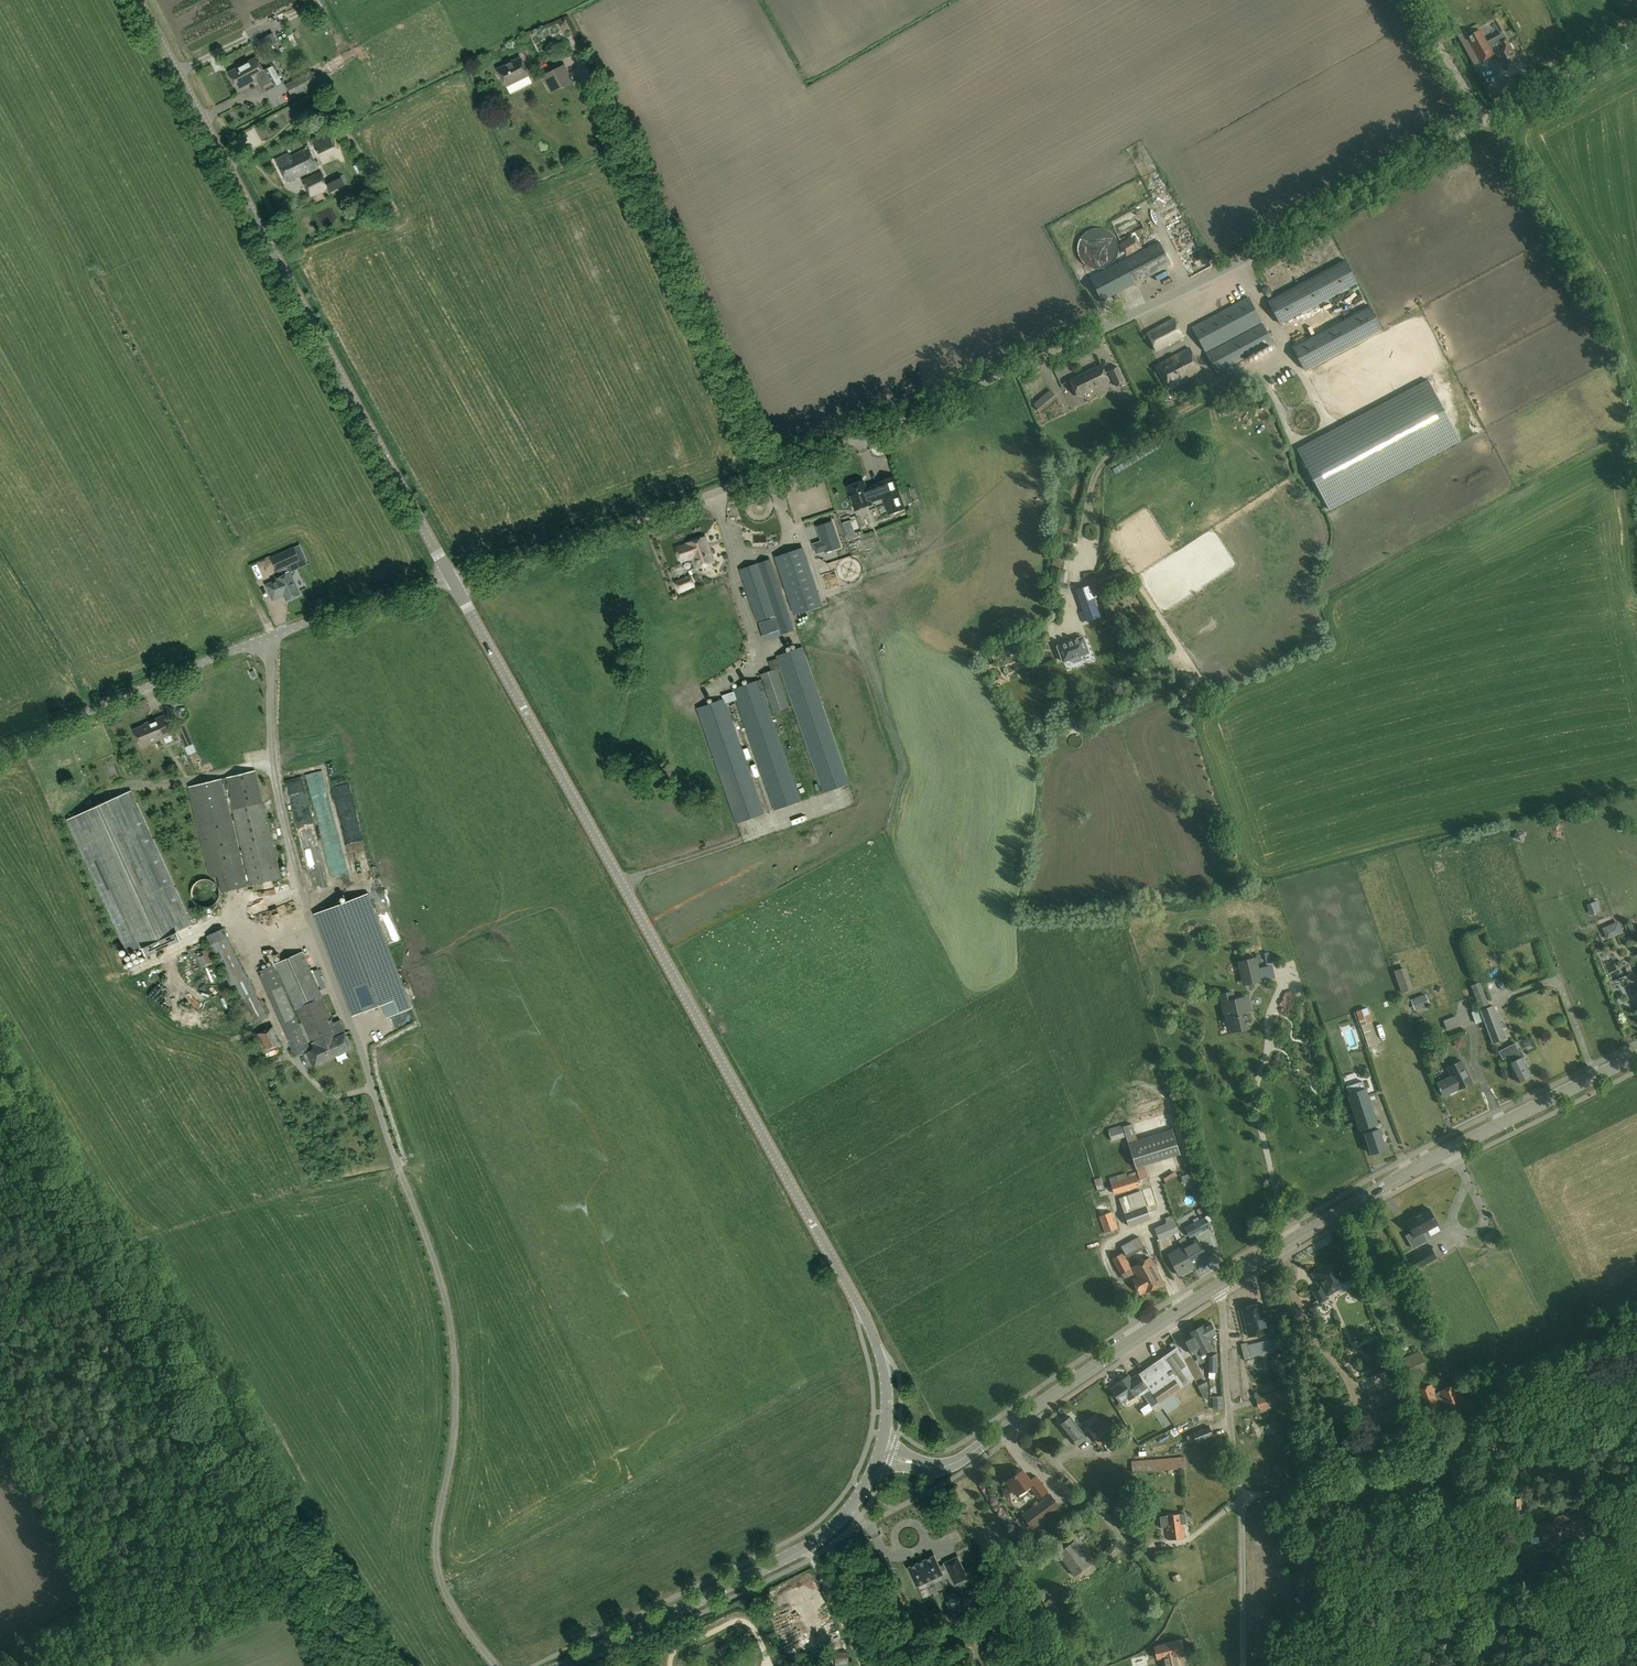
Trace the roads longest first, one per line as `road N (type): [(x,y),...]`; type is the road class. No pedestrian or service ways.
road 1 (unclassified): [(452,581),(820,456),(1116,326),(1636,46)]
road 2 (unclassified): [(495,1665),(451,1602),(440,1562),(458,1435),(456,1344),(275,813),(267,639)]
road 3 (tertiary): [(879,1452),(883,1383),(855,1299),(452,581)]
road 4 (track): [(351,1665),(0,1065)]
road 5 (tertiary): [(452,581),(137,0)]
road 6 (tertiary): [(1218,1286),(1450,1149),(1636,1056)]
road 7 (track): [(1241,1500),(1408,1463),(1497,1403),(1636,1364)]
road 8 (tertiary): [(879,1452),(949,1464),(1218,1286)]
road 9 (tertiary): [(564,1665),(811,1545),(839,1522),(879,1452)]
road 10 (unclassified): [(1244,1665),(1242,1511),(1218,1286)]
road 11 (unclassified): [(267,639),(0,749)]
road 12 (unclassified): [(452,581),(267,639)]
road 13 (track): [(806,1547),(863,1665)]

